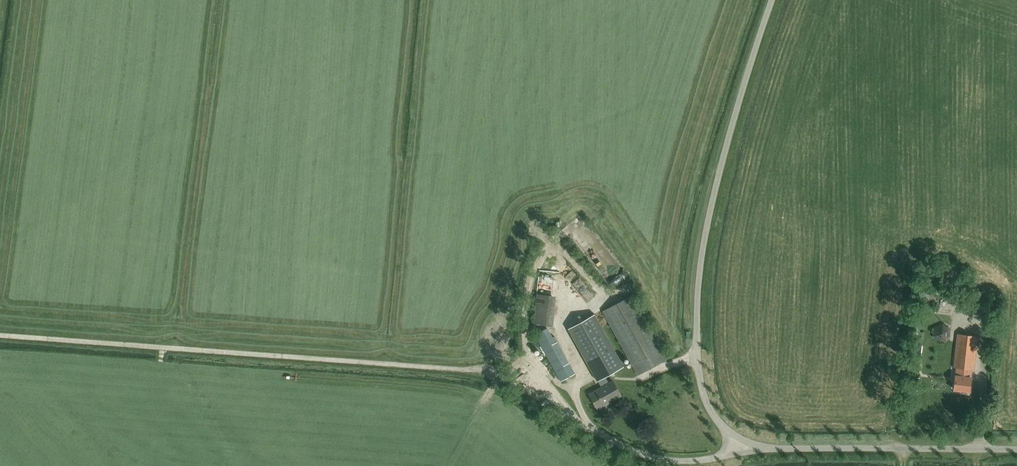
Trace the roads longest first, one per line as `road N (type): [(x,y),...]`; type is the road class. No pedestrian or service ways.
road 1 (unclassified): [(1016,449),(777,447),(737,437),(712,413),(700,376),(700,271),(720,166),(772,0)]

